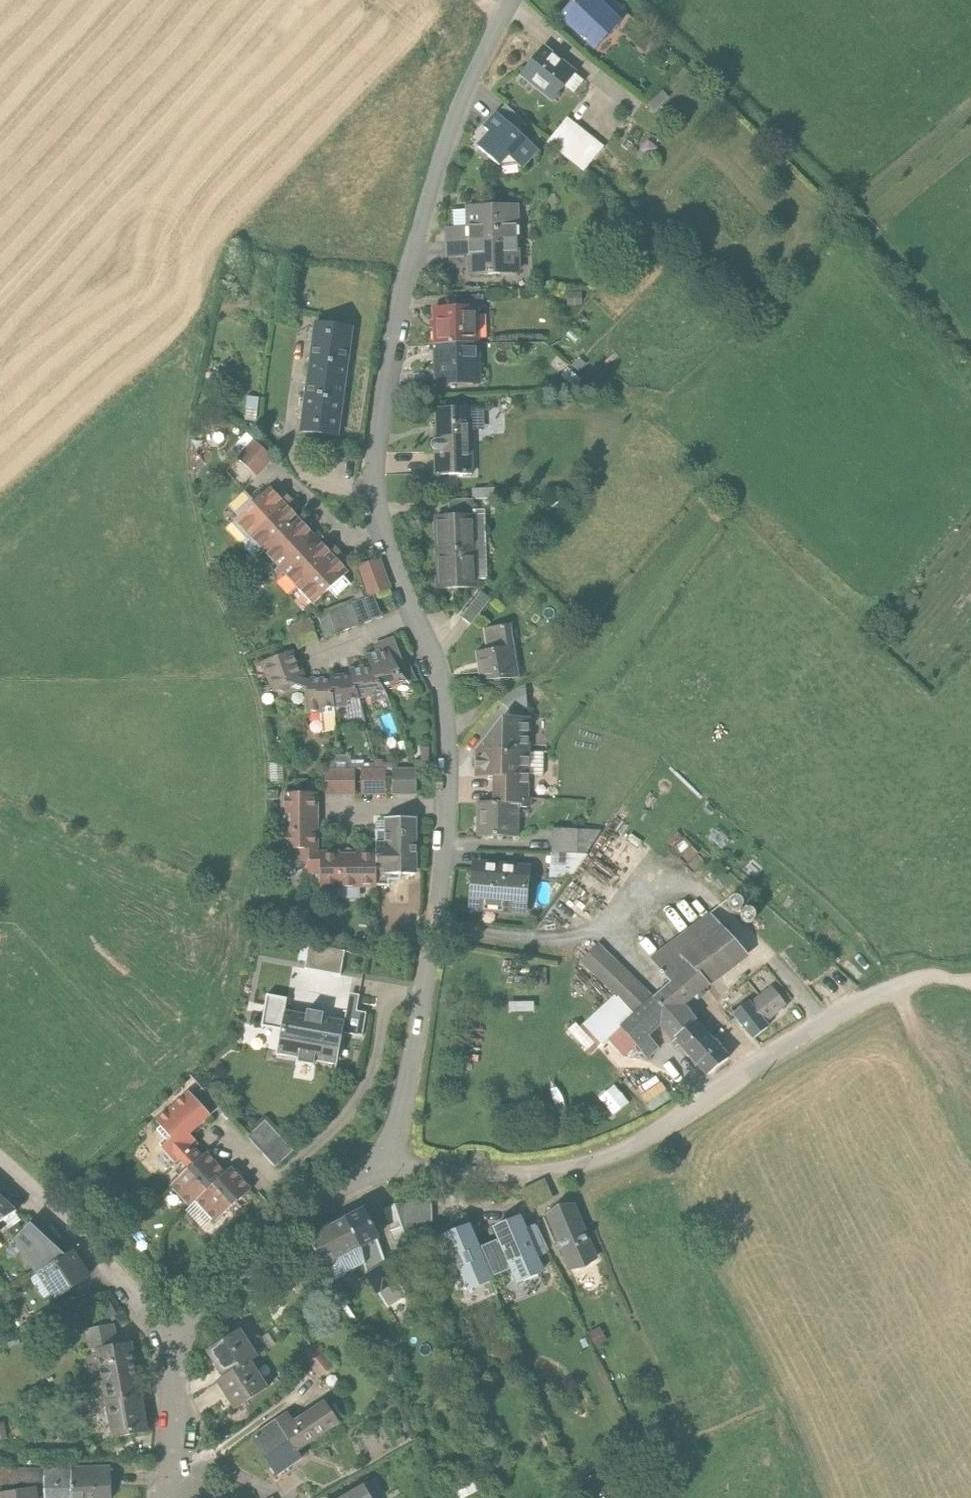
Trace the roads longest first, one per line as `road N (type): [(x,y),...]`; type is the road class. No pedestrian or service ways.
road 1 (unclassified): [(389,1172),(446,899),(453,781),(433,657),(370,497),(381,399),(427,202),(471,67),(509,0)]
road 2 (track): [(627,0),(904,263),(970,347)]
road 3 (residential): [(180,1357),(243,1286),(389,1172)]
road 4 (unclassified): [(180,1357),(57,1220),(0,1171)]
road 5 (residential): [(180,1357),(174,1497)]

